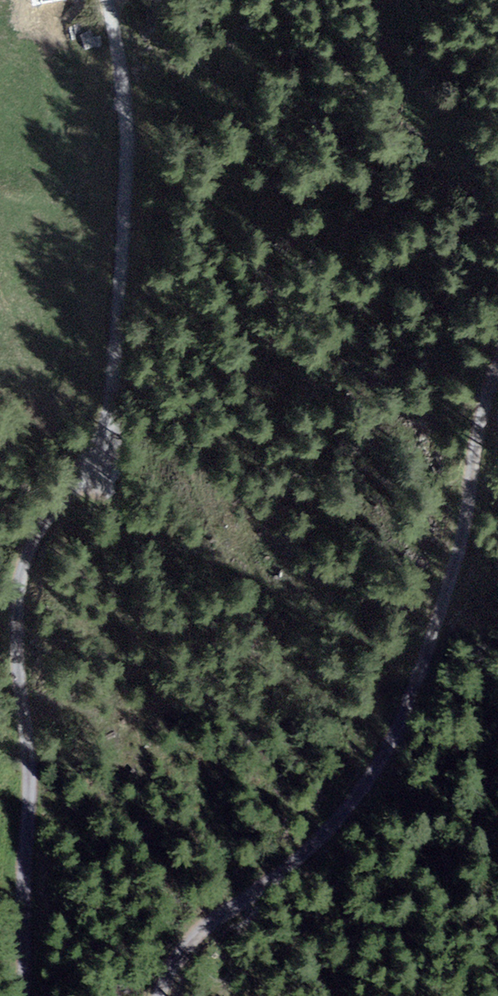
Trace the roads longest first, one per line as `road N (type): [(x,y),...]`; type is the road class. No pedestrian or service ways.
road 1 (track): [(161,995),(206,923),(334,847),(397,768),(497,391)]
road 2 (track): [(115,0),(135,131),(133,329),(120,429),(68,513)]
road 3 (track): [(68,513),(31,573),(27,670),(39,813),(34,995)]

